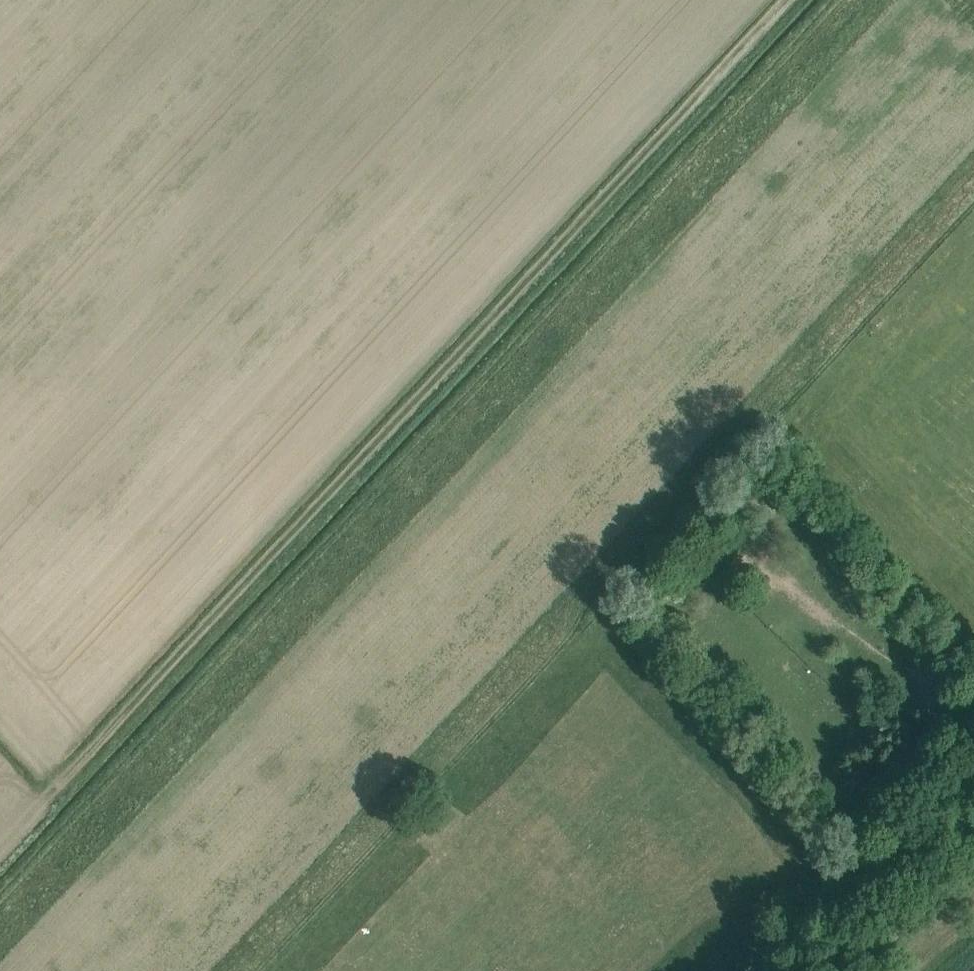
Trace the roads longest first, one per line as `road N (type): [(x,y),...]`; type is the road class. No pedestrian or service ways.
road 1 (track): [(793,0),(0,861)]
road 2 (unclassified): [(766,970),(973,786)]

